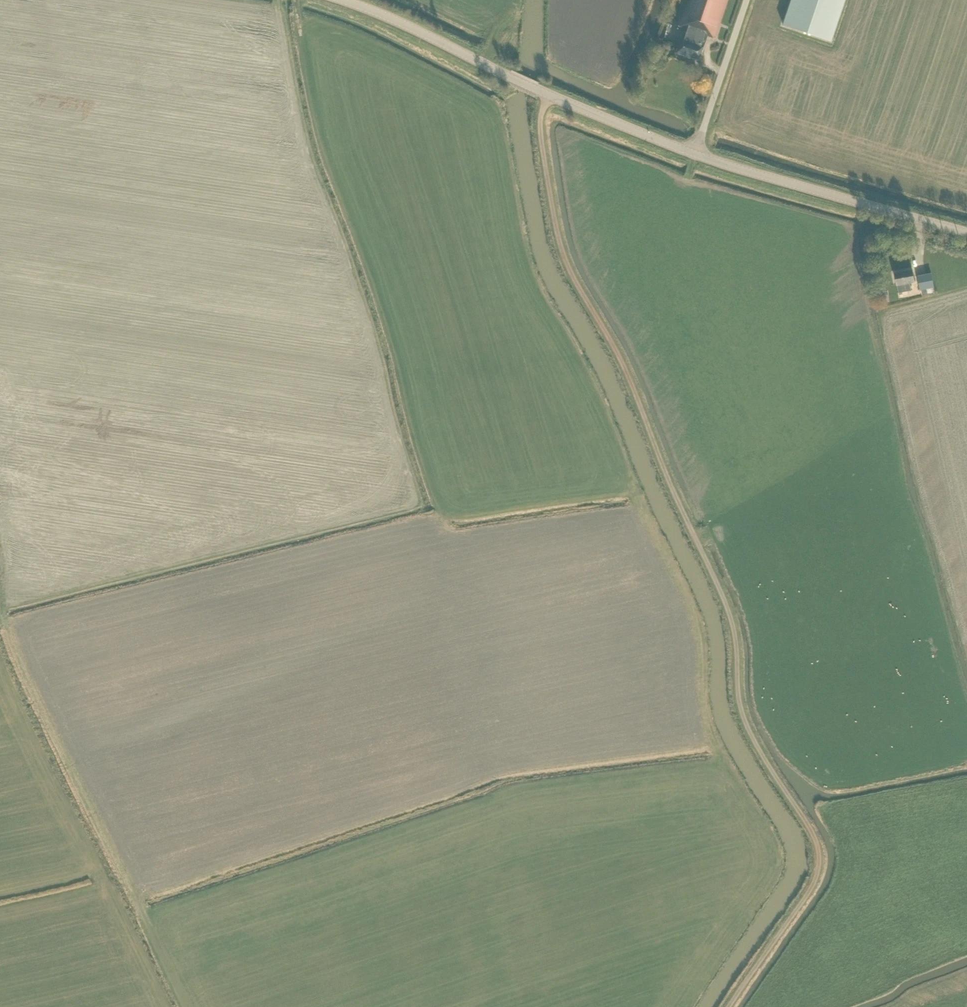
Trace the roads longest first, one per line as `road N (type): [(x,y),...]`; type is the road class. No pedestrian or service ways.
road 1 (track): [(732,1006),(815,882),(815,841),(738,705),(732,625),(629,379),(559,246),(540,126),(549,94)]
road 2 (track): [(189,1006),(145,900),(48,724),(0,602)]
road 3 (secondary): [(695,155),(342,0)]
road 4 (secondary): [(966,232),(695,155)]
road 5 (unclassified): [(695,155),(746,0)]

